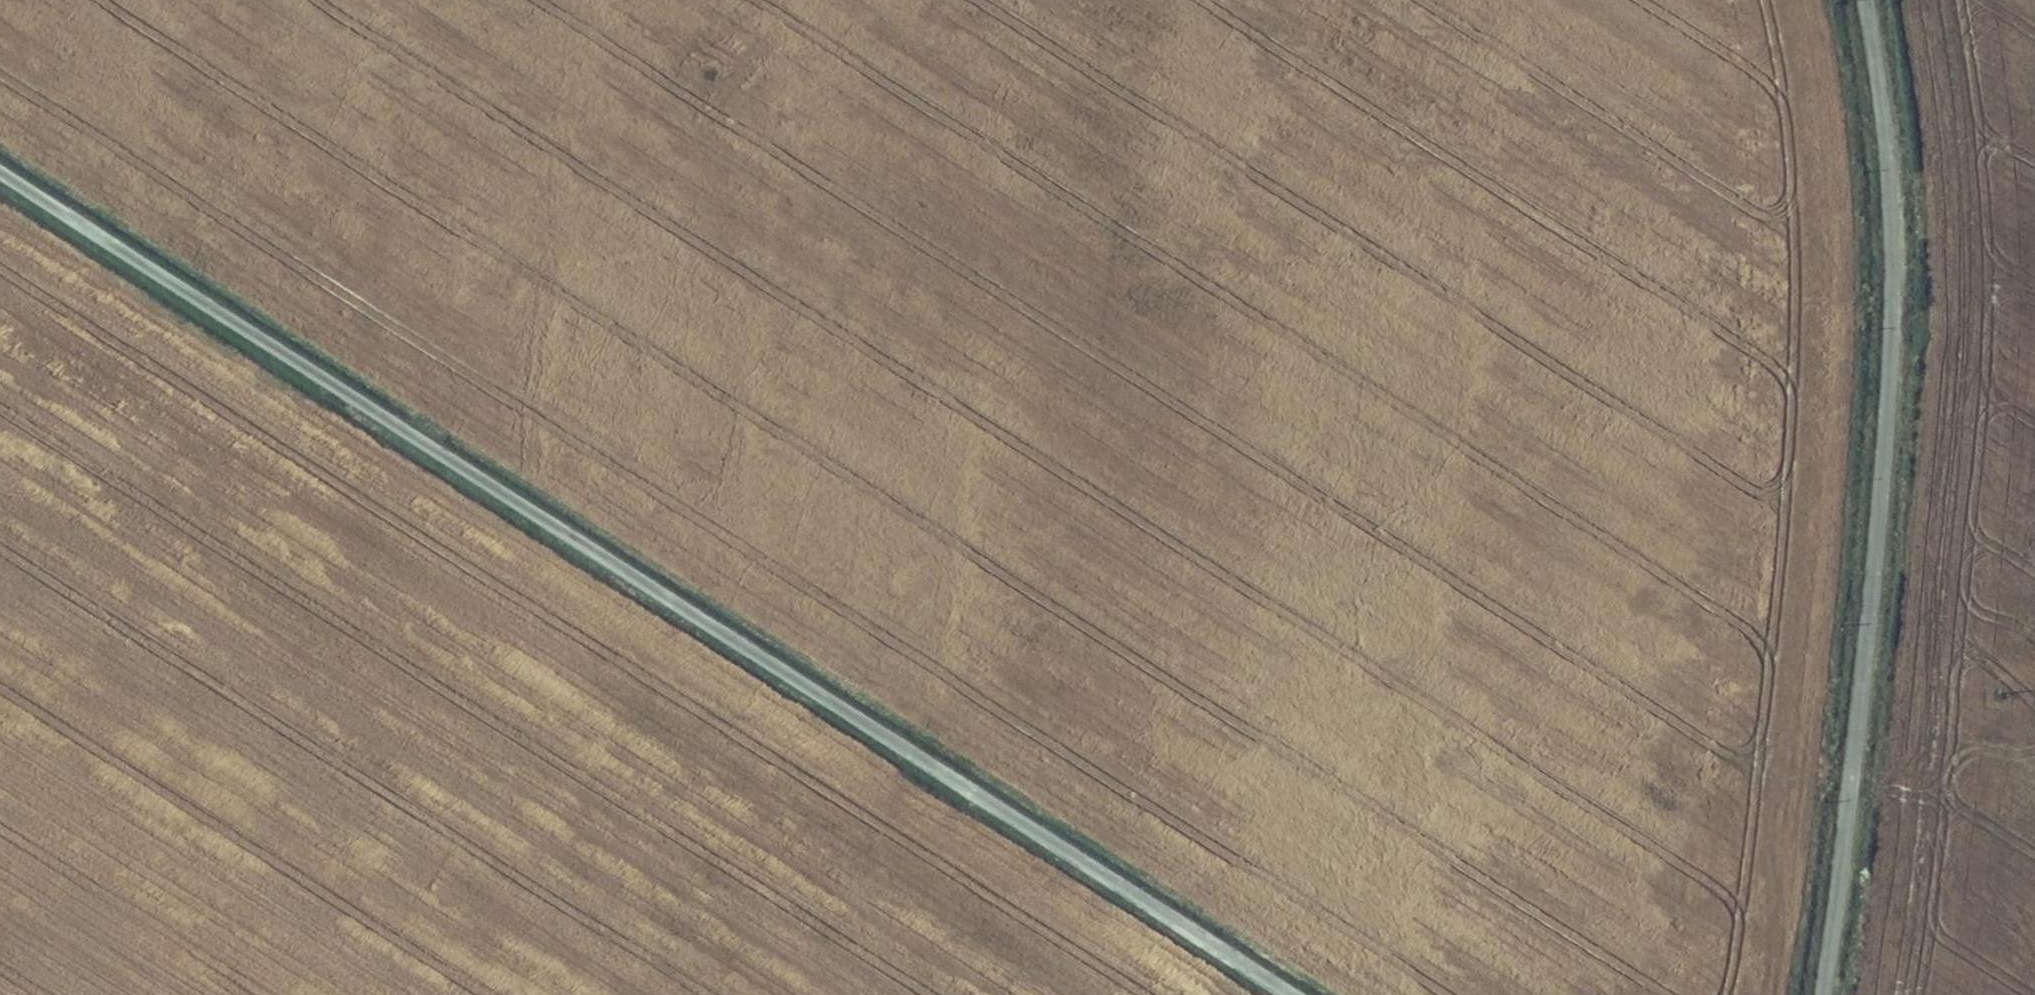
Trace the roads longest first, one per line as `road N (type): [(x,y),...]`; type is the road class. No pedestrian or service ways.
road 1 (unclassified): [(1299,994),(0,173)]
road 2 (tertiary): [(1865,0),(1894,164),(1890,406),(1880,577),(1822,994)]

